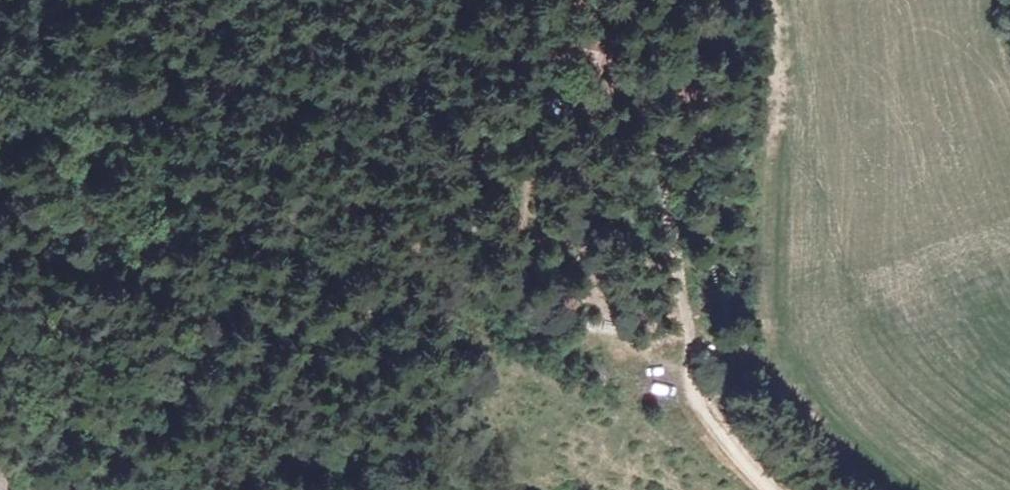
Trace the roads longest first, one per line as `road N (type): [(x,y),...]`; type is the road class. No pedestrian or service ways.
road 1 (track): [(683,371),(693,403),(770,489)]

